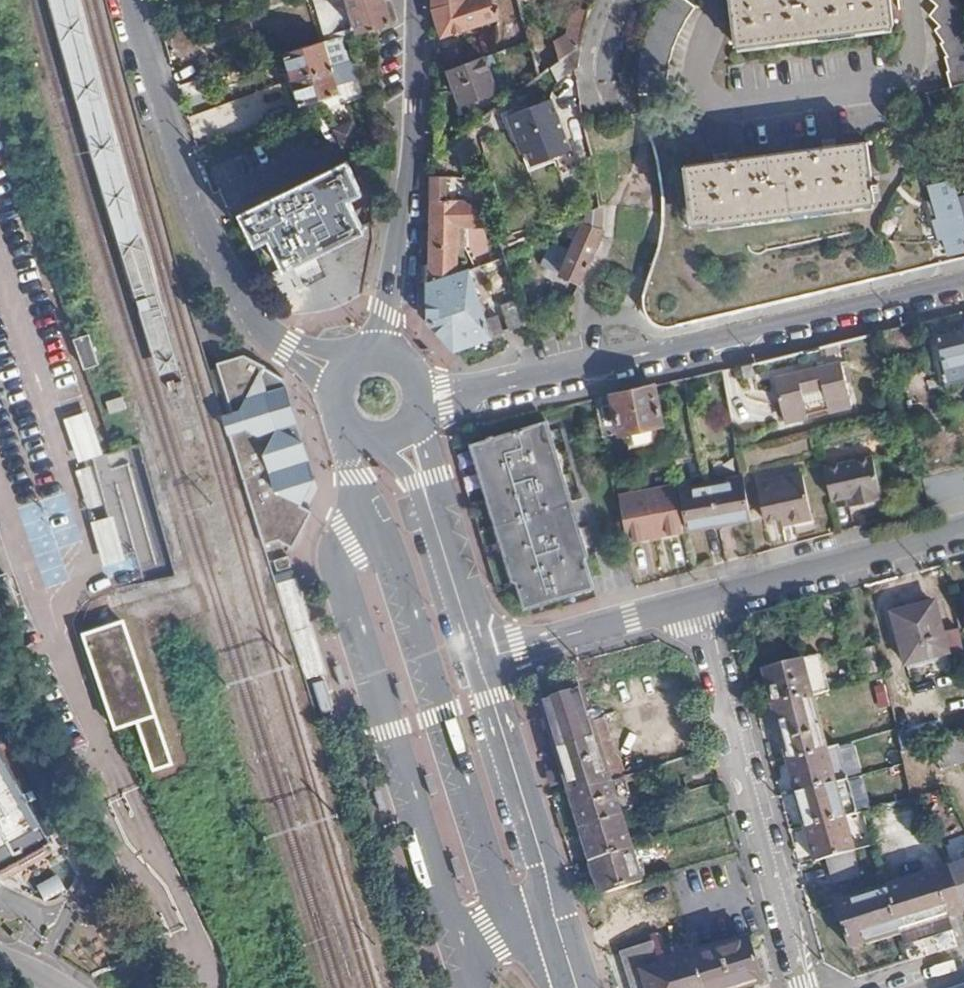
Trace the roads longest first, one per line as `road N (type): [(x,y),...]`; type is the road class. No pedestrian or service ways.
road 1 (residential): [(478,389),(963,281)]
road 2 (residential): [(696,602),(800,987)]
road 3 (tertiary): [(416,0),(415,107),(387,355)]
road 4 (residential): [(131,0),(170,132),(228,275),(259,326)]
road 5 (tertiary): [(479,660),(576,987)]
road 6 (residential): [(696,602),(963,529)]
road 7 (tertiary): [(402,432),(479,660)]
road 8 (residential): [(519,649),(696,602)]

